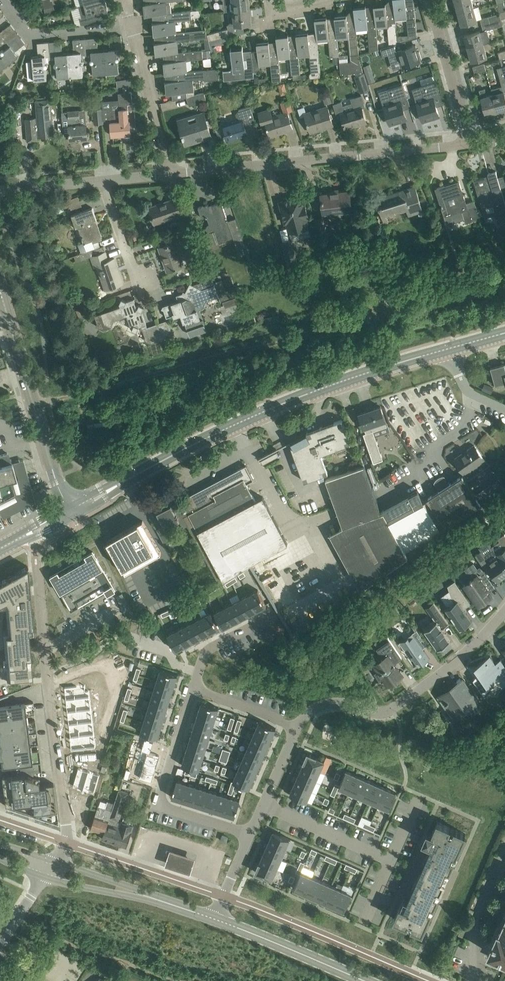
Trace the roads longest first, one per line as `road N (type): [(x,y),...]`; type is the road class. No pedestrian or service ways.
road 1 (tertiary): [(71,511),(264,411),(449,348)]
road 2 (residential): [(169,173),(472,144)]
road 3 (unclassified): [(66,841),(36,561)]
road 4 (residential): [(504,610),(392,710),(331,704),(298,726)]
road 5 (tertiary): [(71,511),(0,290)]
road 6 (unclassified): [(429,980),(224,896)]
road 7 (residential): [(250,835),(158,805),(193,688)]
road 8 (residential): [(169,173),(133,21)]
road 9 (residential): [(472,144),(431,0)]
road 10 (tertiary): [(362,980),(225,922)]
road 11 (residential): [(7,0),(33,32),(133,21)]
road 12 (residential): [(391,861),(264,805)]

